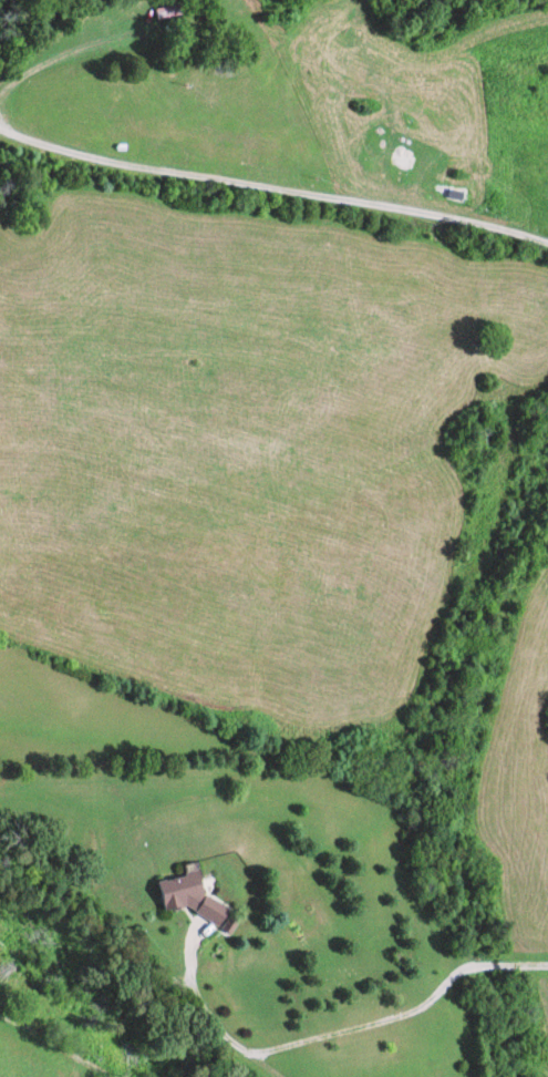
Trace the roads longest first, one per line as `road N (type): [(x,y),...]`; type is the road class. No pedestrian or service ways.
road 1 (residential): [(283,1076),(218,993),(74,873),(0,830)]

